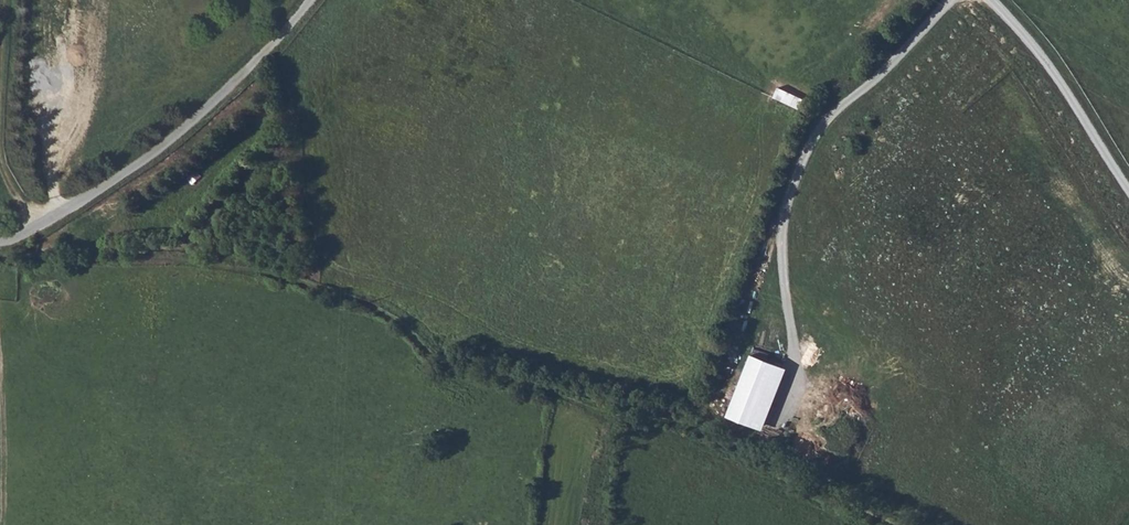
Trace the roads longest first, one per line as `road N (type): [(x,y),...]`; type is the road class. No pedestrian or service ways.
road 1 (track): [(890,524),(801,471),(699,433),(485,379),(393,320),(296,280),(207,266),(0,258)]
road 2 (track): [(768,330),(758,314),(756,276),(804,162),(849,97),(926,35),(950,0)]
road 3 (track): [(0,243),(14,243),(137,166),(193,122),(309,0)]
road 4 (track): [(988,0),(1057,78),(1128,184)]

